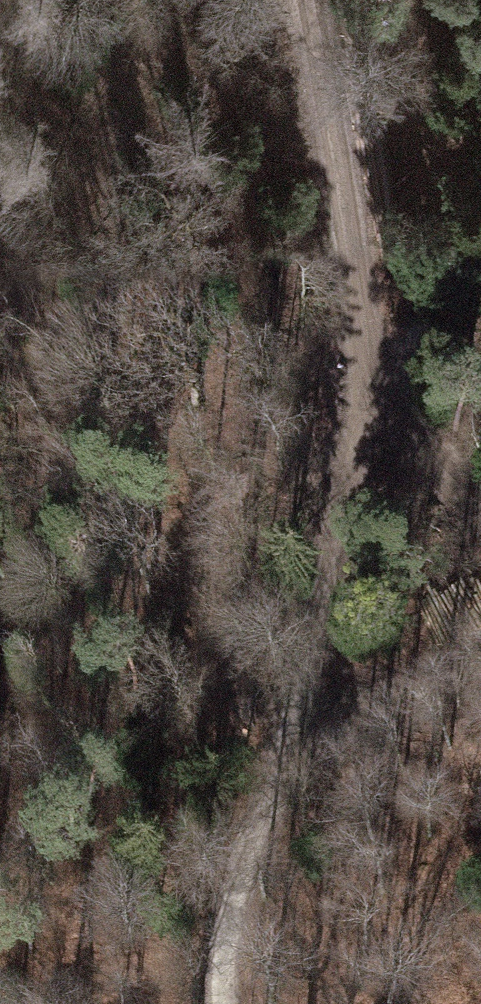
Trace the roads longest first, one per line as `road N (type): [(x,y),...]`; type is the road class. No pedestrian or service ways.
road 1 (track): [(310,0),(350,228),(363,398),(283,746)]
road 2 (track): [(321,726),(359,893),(424,1003)]
road 3 (track): [(283,746),(235,904),(225,1003)]
road 4 (track): [(283,746),(362,706),(480,663)]
road 5 (track): [(363,398),(480,514)]

